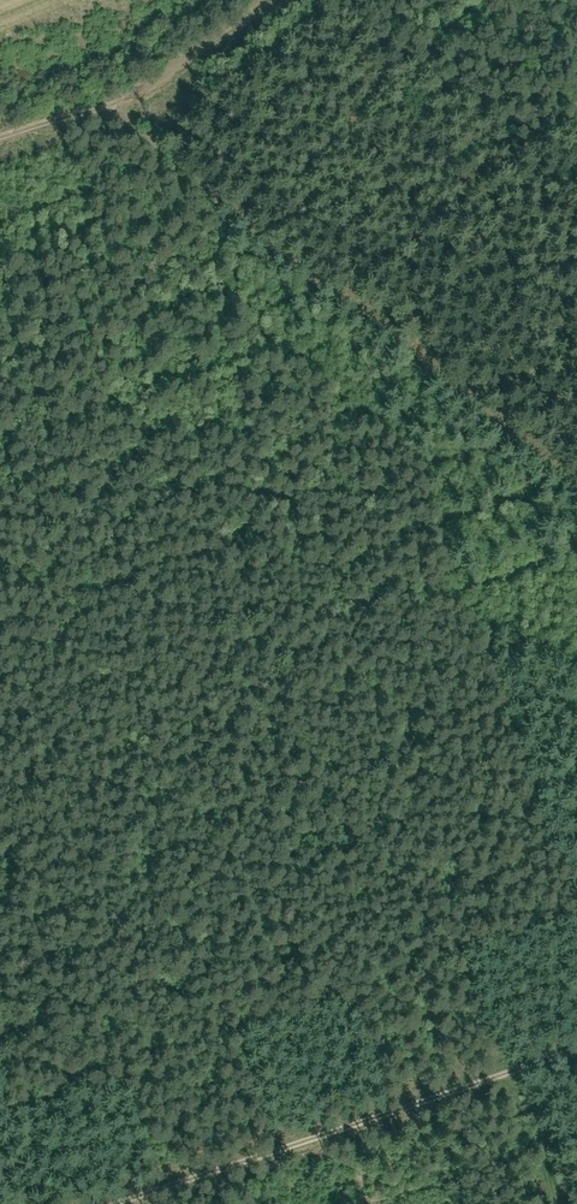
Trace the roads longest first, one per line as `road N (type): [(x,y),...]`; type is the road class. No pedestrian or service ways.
road 1 (track): [(96,103),(576,507)]
road 2 (track): [(576,1047),(110,1203)]
road 3 (track): [(243,0),(96,103)]
road 4 (track): [(524,1066),(569,1203)]

